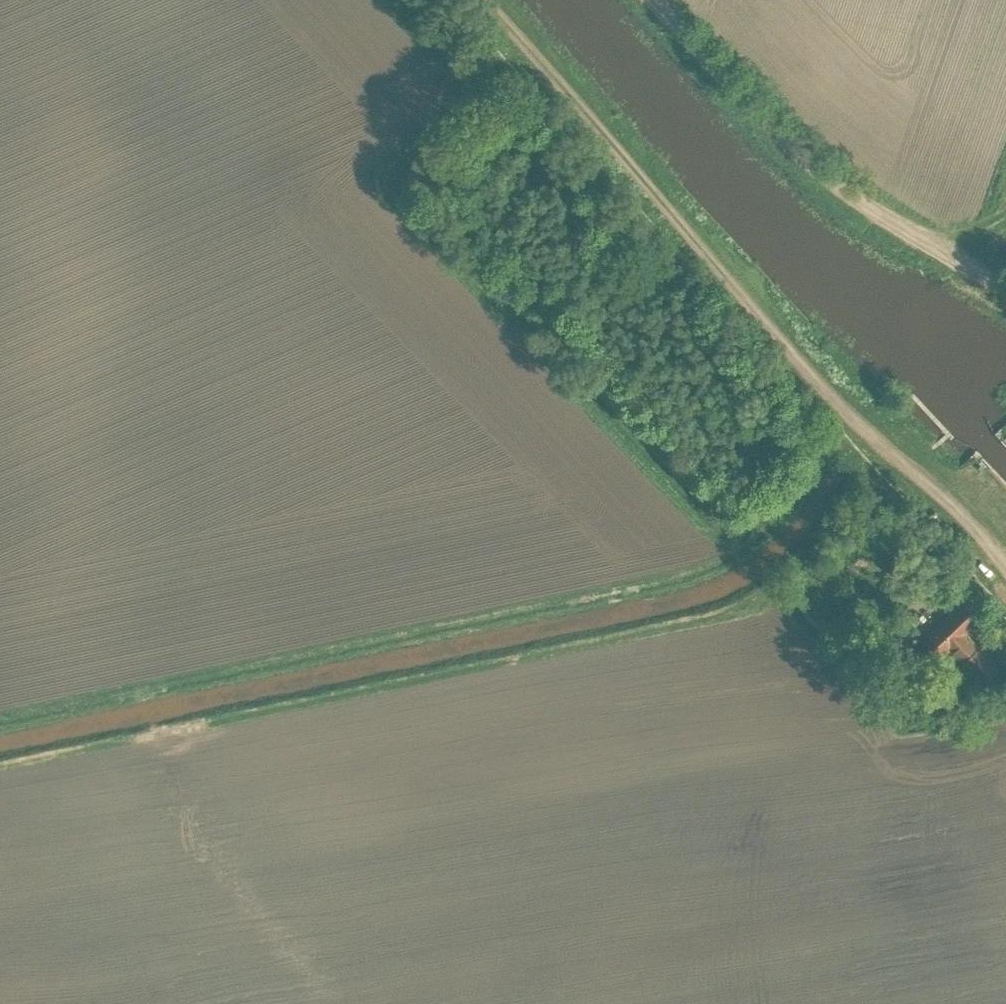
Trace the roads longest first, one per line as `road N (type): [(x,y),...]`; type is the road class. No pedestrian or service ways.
road 1 (track): [(0,767),(718,617),(791,572),(884,441)]
road 2 (track): [(478,0),(797,357),(1005,568)]
road 3 (track): [(1005,291),(808,172),(649,0)]

